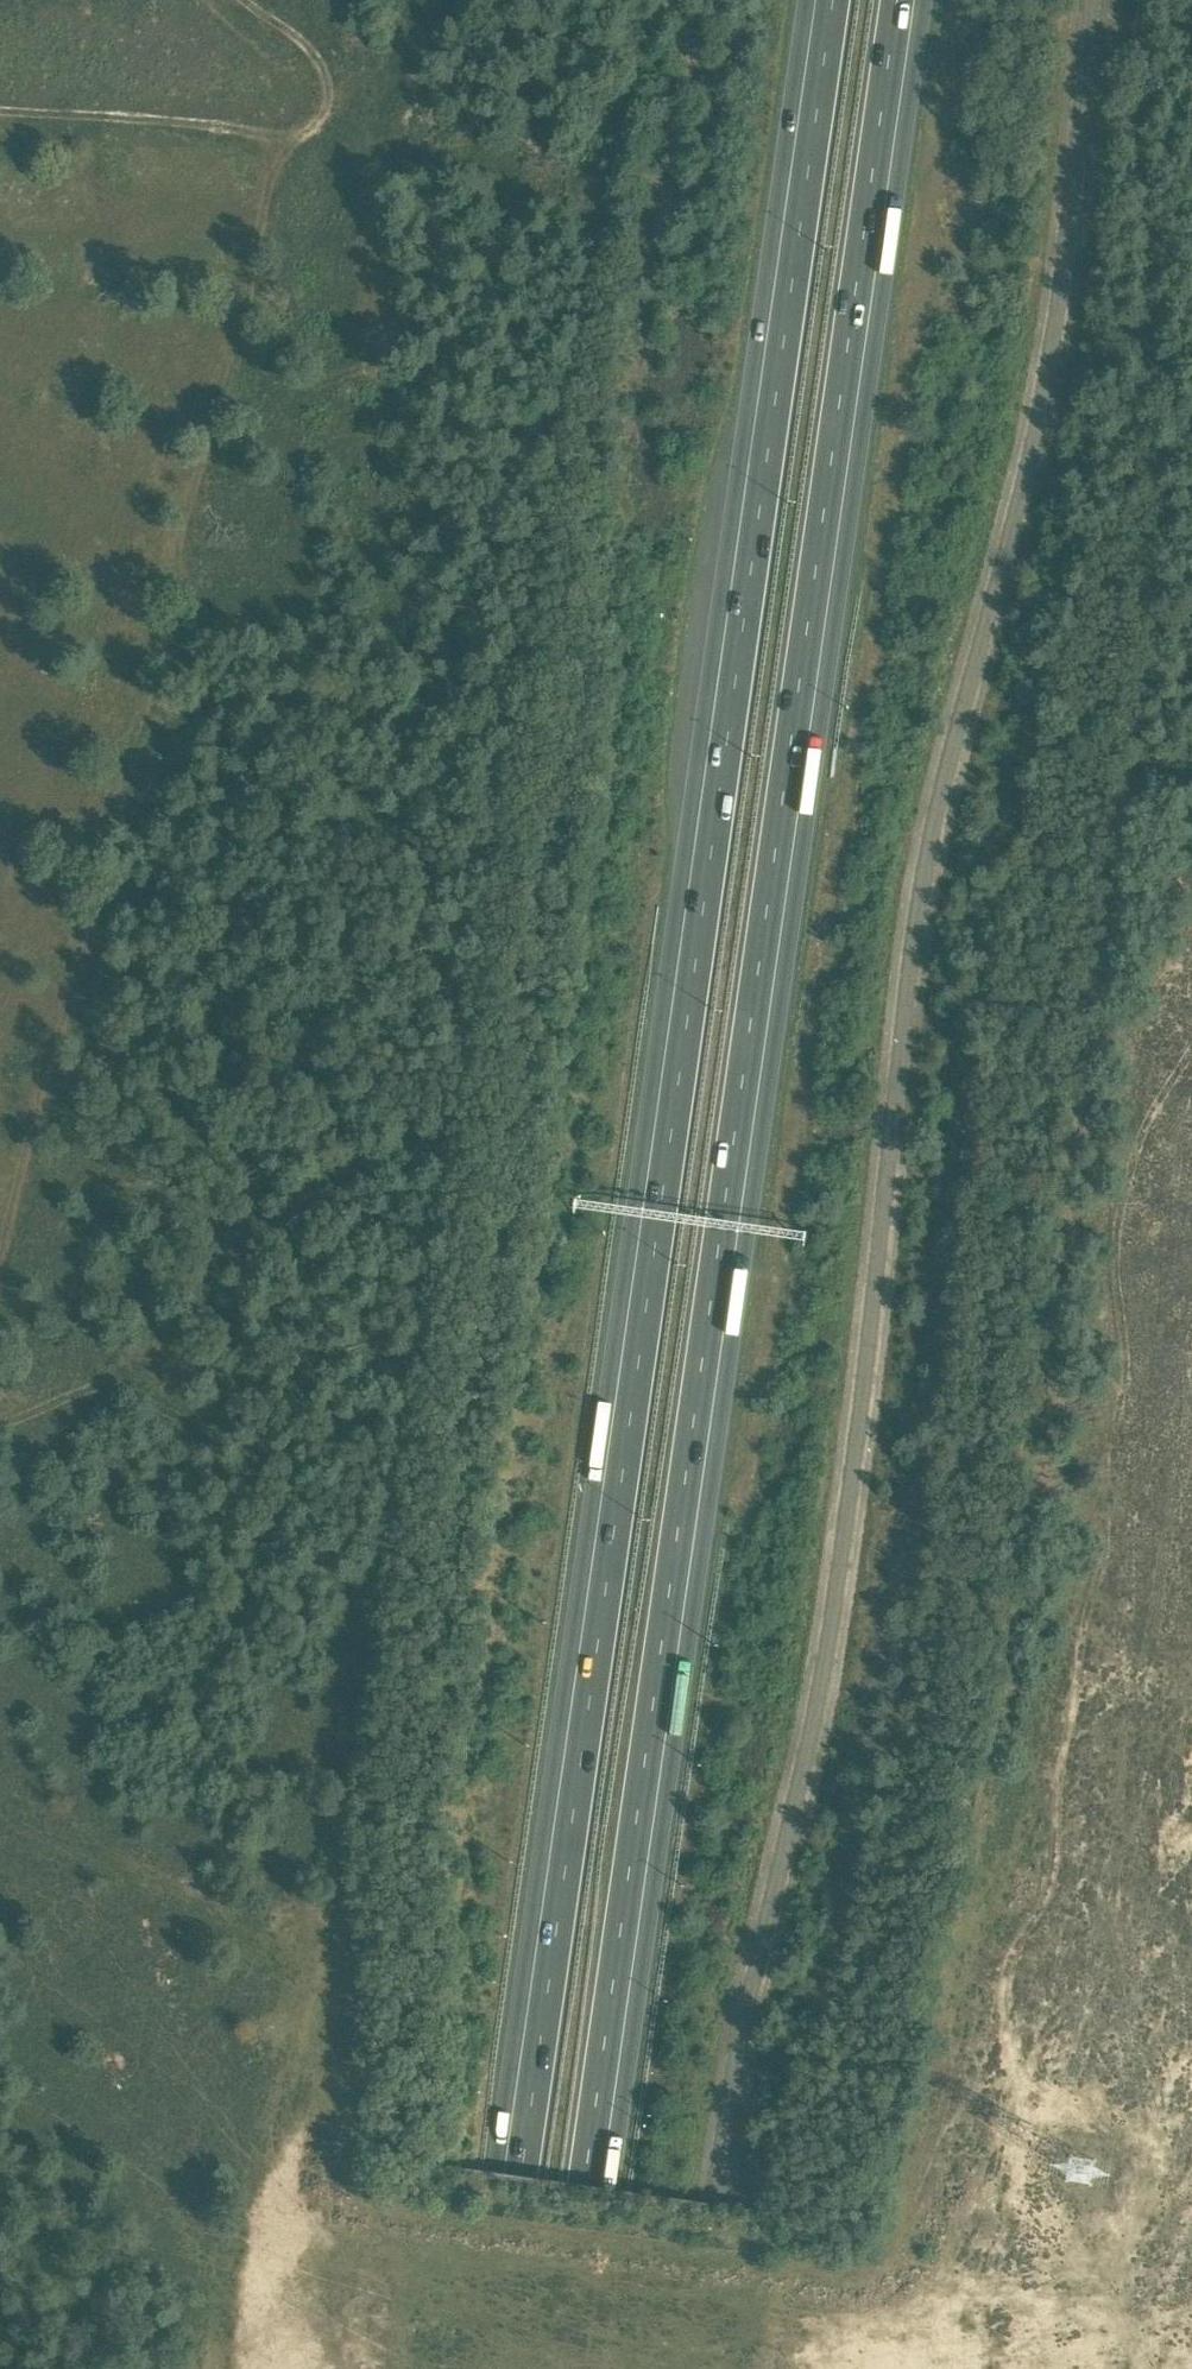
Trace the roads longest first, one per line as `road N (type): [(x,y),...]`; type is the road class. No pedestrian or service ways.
road 1 (unclassified): [(691,2368),(742,2033),(819,1698),(921,895),(1051,354),(1091,0)]
road 2 (motorway): [(559,2368),(905,0)]
road 3 (motorway): [(825,0),(492,2368)]
road 4 (track): [(1133,2368),(1028,2159),(1010,1957),(1042,1879),(1116,1500),(1131,1360),(1127,1230),(1164,1093),(1191,1048)]
road 5 (track): [(288,143),(183,531),(167,644),(0,1260)]
road 6 (track): [(0,111),(211,124),(288,143)]
road 7 (track): [(244,0),(320,62),(327,107),(319,122),(288,143)]

